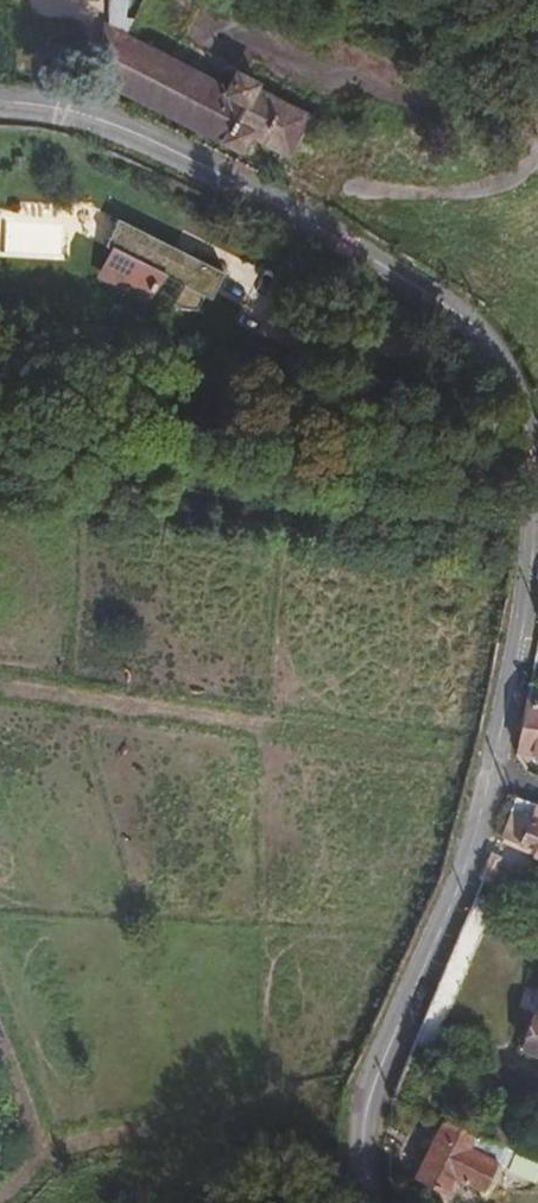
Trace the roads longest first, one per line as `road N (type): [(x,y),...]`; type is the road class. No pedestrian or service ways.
road 1 (unclassified): [(497,783),(537,532),(534,448),(503,359),(461,316),(172,148),(40,104),(0,103)]
road 2 (unclassified): [(372,1202),(363,1127),(497,783)]

